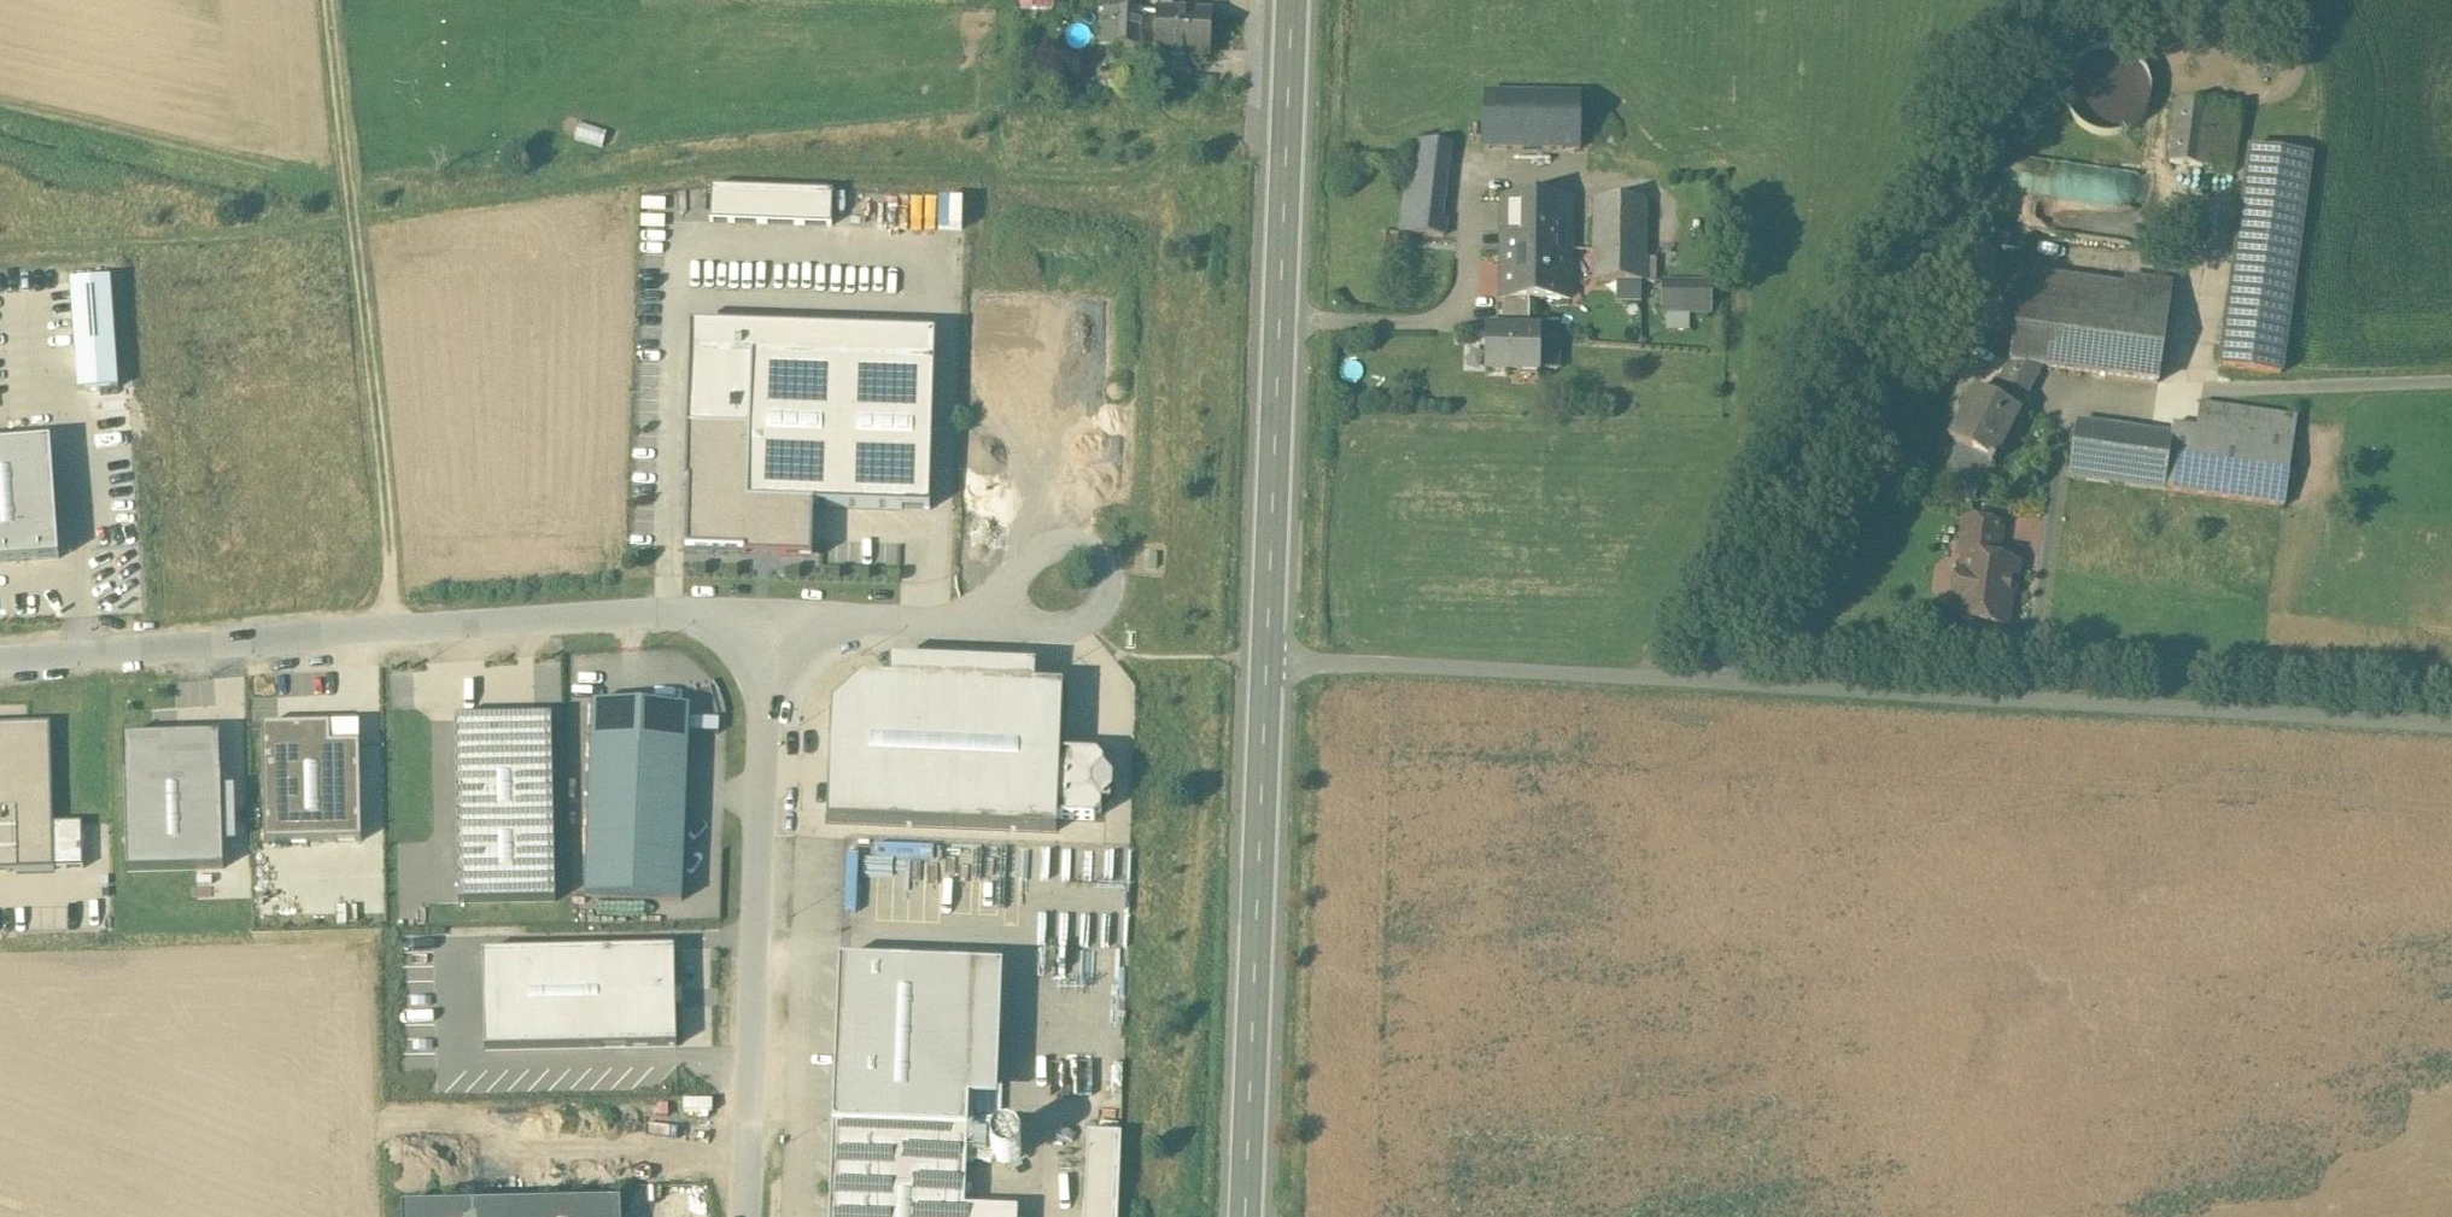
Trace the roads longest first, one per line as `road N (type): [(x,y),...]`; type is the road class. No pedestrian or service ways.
road 1 (unclassified): [(1266,656),(2451,727)]
road 2 (unclassified): [(0,660),(670,613),(766,618)]
road 3 (primary): [(1291,0),(1266,656)]
road 4 (track): [(397,630),(335,0)]
road 5 (unclassified): [(745,1216),(766,618)]
road 6 (primary): [(1266,656),(1243,1216)]
road 7 (unclassified): [(960,622),(1061,626),(1105,607),(1108,569),(1094,553),(1052,547),(1028,562)]
road 8 (unclassified): [(766,618),(960,622)]

